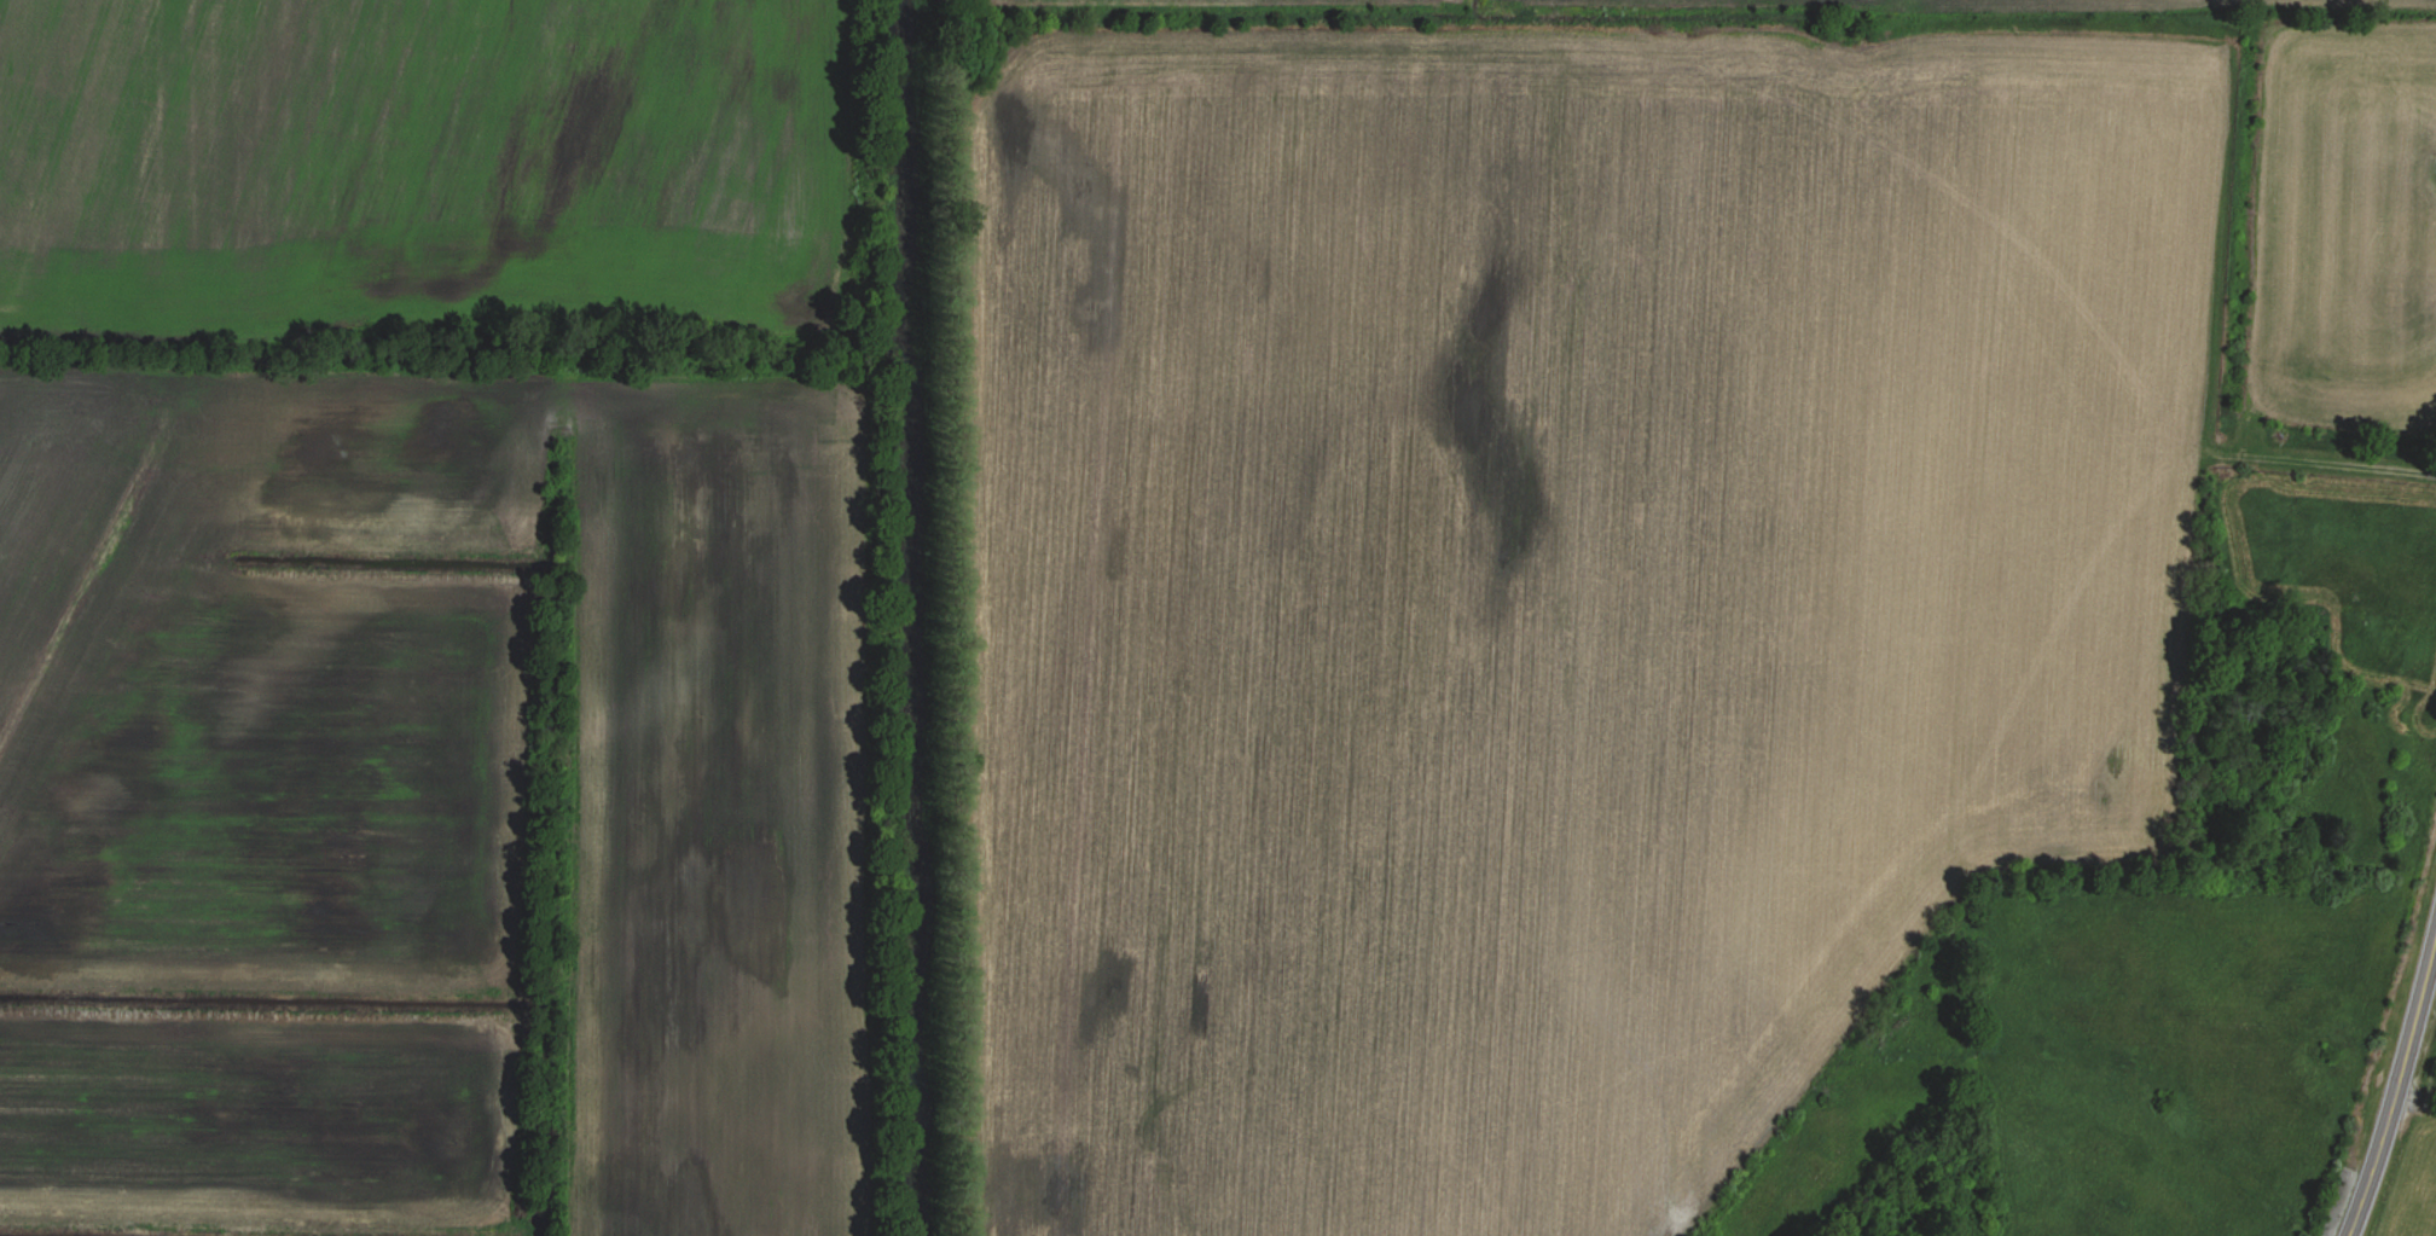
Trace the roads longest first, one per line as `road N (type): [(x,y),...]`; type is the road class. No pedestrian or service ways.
road 1 (secondary): [(2349,1235),(2435,931)]

